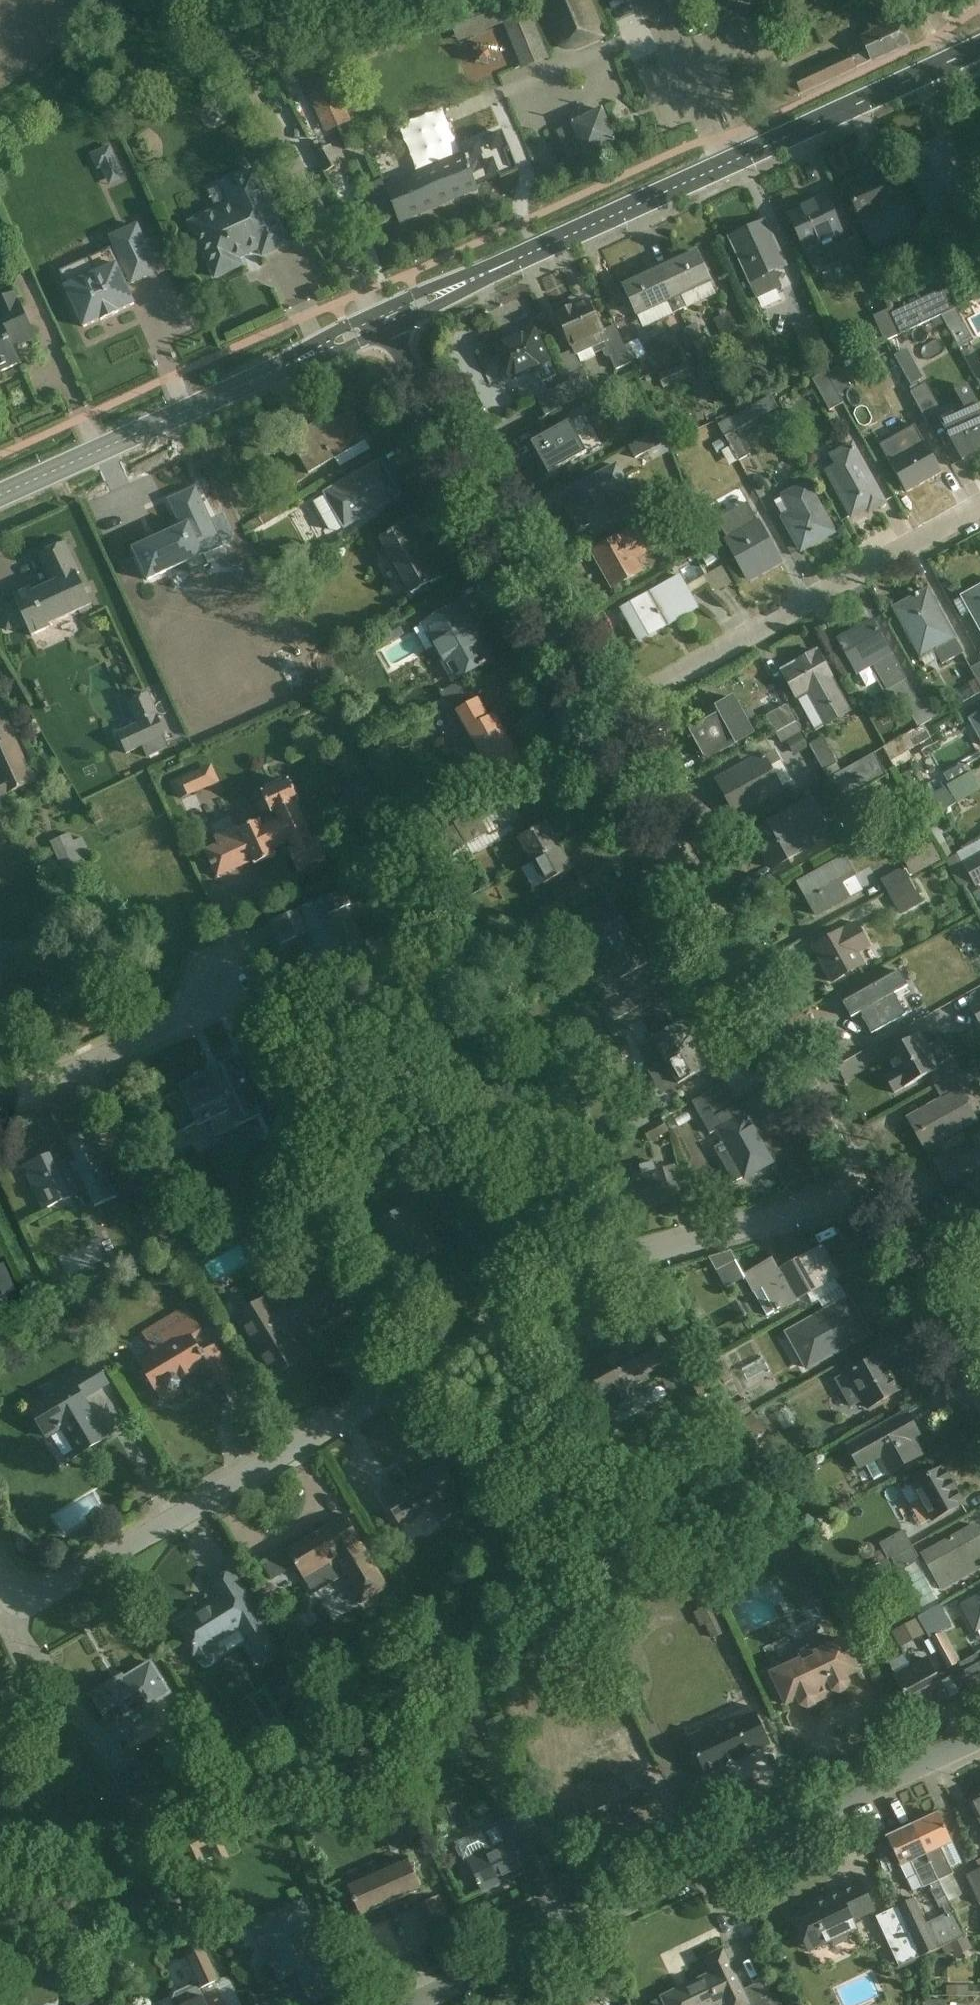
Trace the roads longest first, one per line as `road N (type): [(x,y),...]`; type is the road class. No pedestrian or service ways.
road 1 (residential): [(870,1191),(634,1256),(507,1315),(37,1599),(16,1594),(0,1565)]
road 2 (secondary): [(979,48),(383,322)]
road 3 (residential): [(404,2004),(979,1741)]
road 4 (residential): [(605,717),(870,1191)]
road 5 (residential): [(383,322),(605,717)]
road 6 (residential): [(605,717),(979,512)]
road 7 (secondary): [(383,322),(0,496)]
road 8 (residential): [(0,1100),(219,994)]
road 9 (residential): [(870,1191),(979,1391)]

